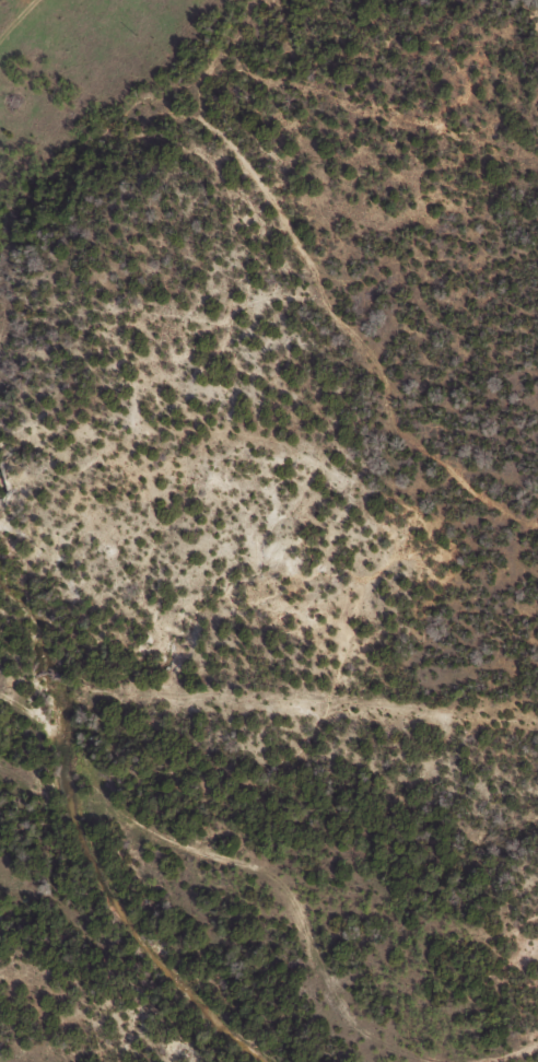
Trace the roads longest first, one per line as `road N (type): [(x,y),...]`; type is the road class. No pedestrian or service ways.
road 1 (residential): [(441,1061),(346,1042),(209,905),(137,865),(0,733)]
road 2 (residential): [(176,0),(11,175),(0,207)]

